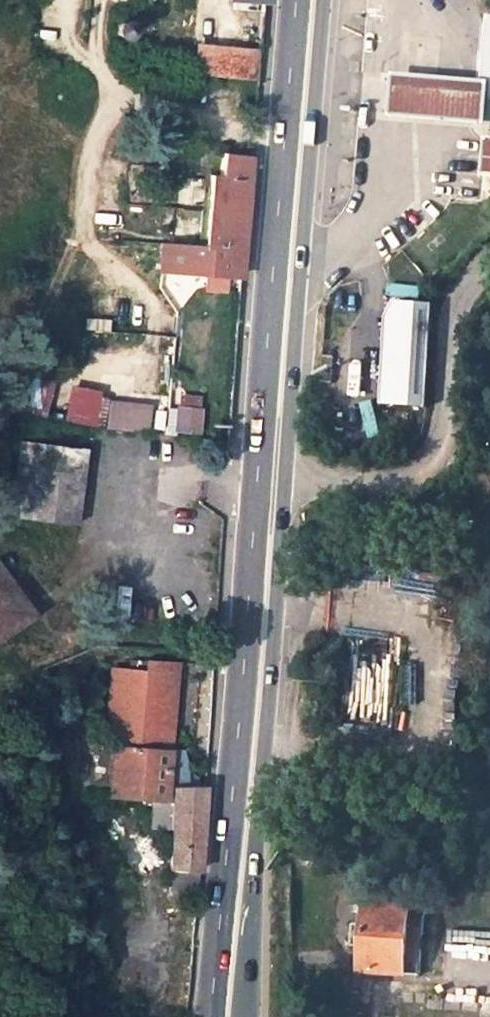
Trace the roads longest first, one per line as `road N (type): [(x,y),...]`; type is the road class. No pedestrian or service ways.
road 1 (primary): [(296,0),(211,1016)]
road 2 (primary): [(245,1016),(326,0)]

